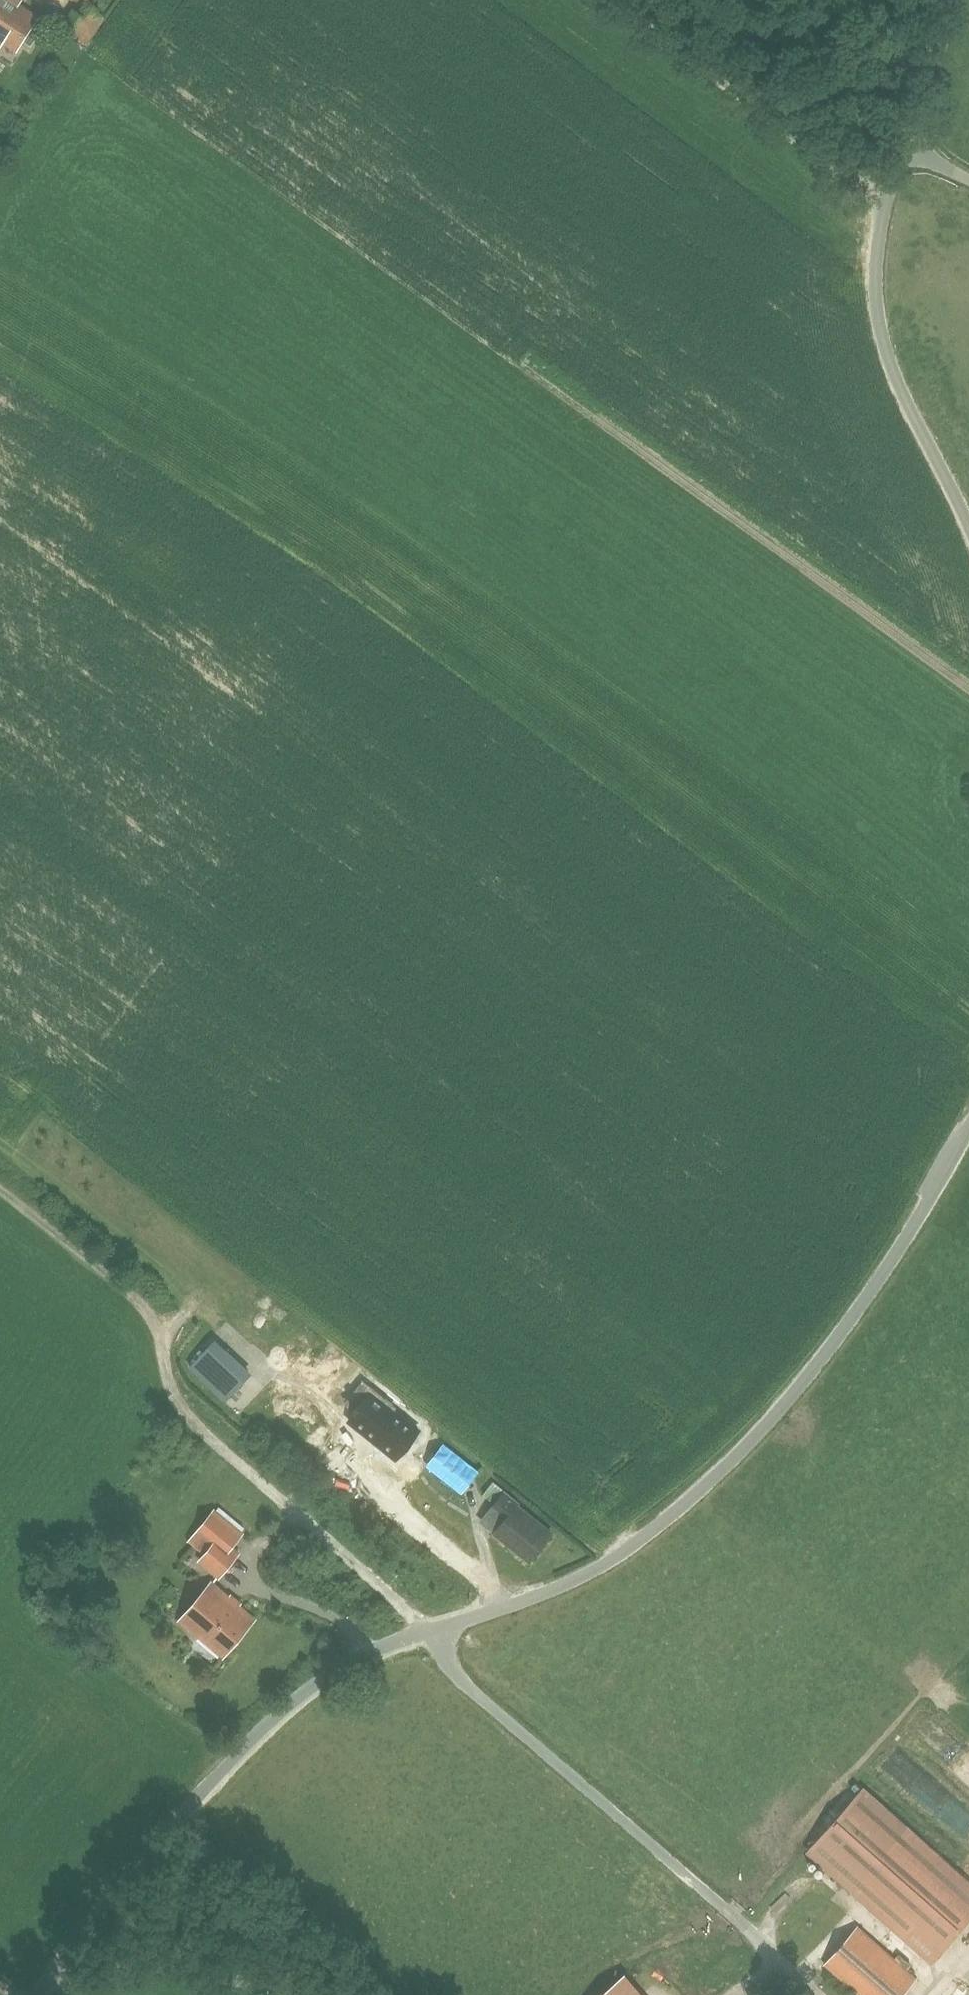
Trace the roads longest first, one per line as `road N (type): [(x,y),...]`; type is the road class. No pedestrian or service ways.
road 1 (unclassified): [(40,1992),(122,1884),(290,1706),(363,1663),(551,1593),(609,1562),(722,1470),(838,1335),(924,1209),(968,1123)]
road 2 (track): [(430,1633),(176,1399),(151,1315),(0,1200)]
road 3 (unclassified): [(968,537),(891,378),(875,325),(871,277),(903,140)]
road 4 (track): [(886,196),(606,0)]
road 5 (unclassified): [(263,1994),(200,1975),(139,1969),(86,1975),(40,1992)]
road 6 (unclassified): [(903,140),(935,0)]

